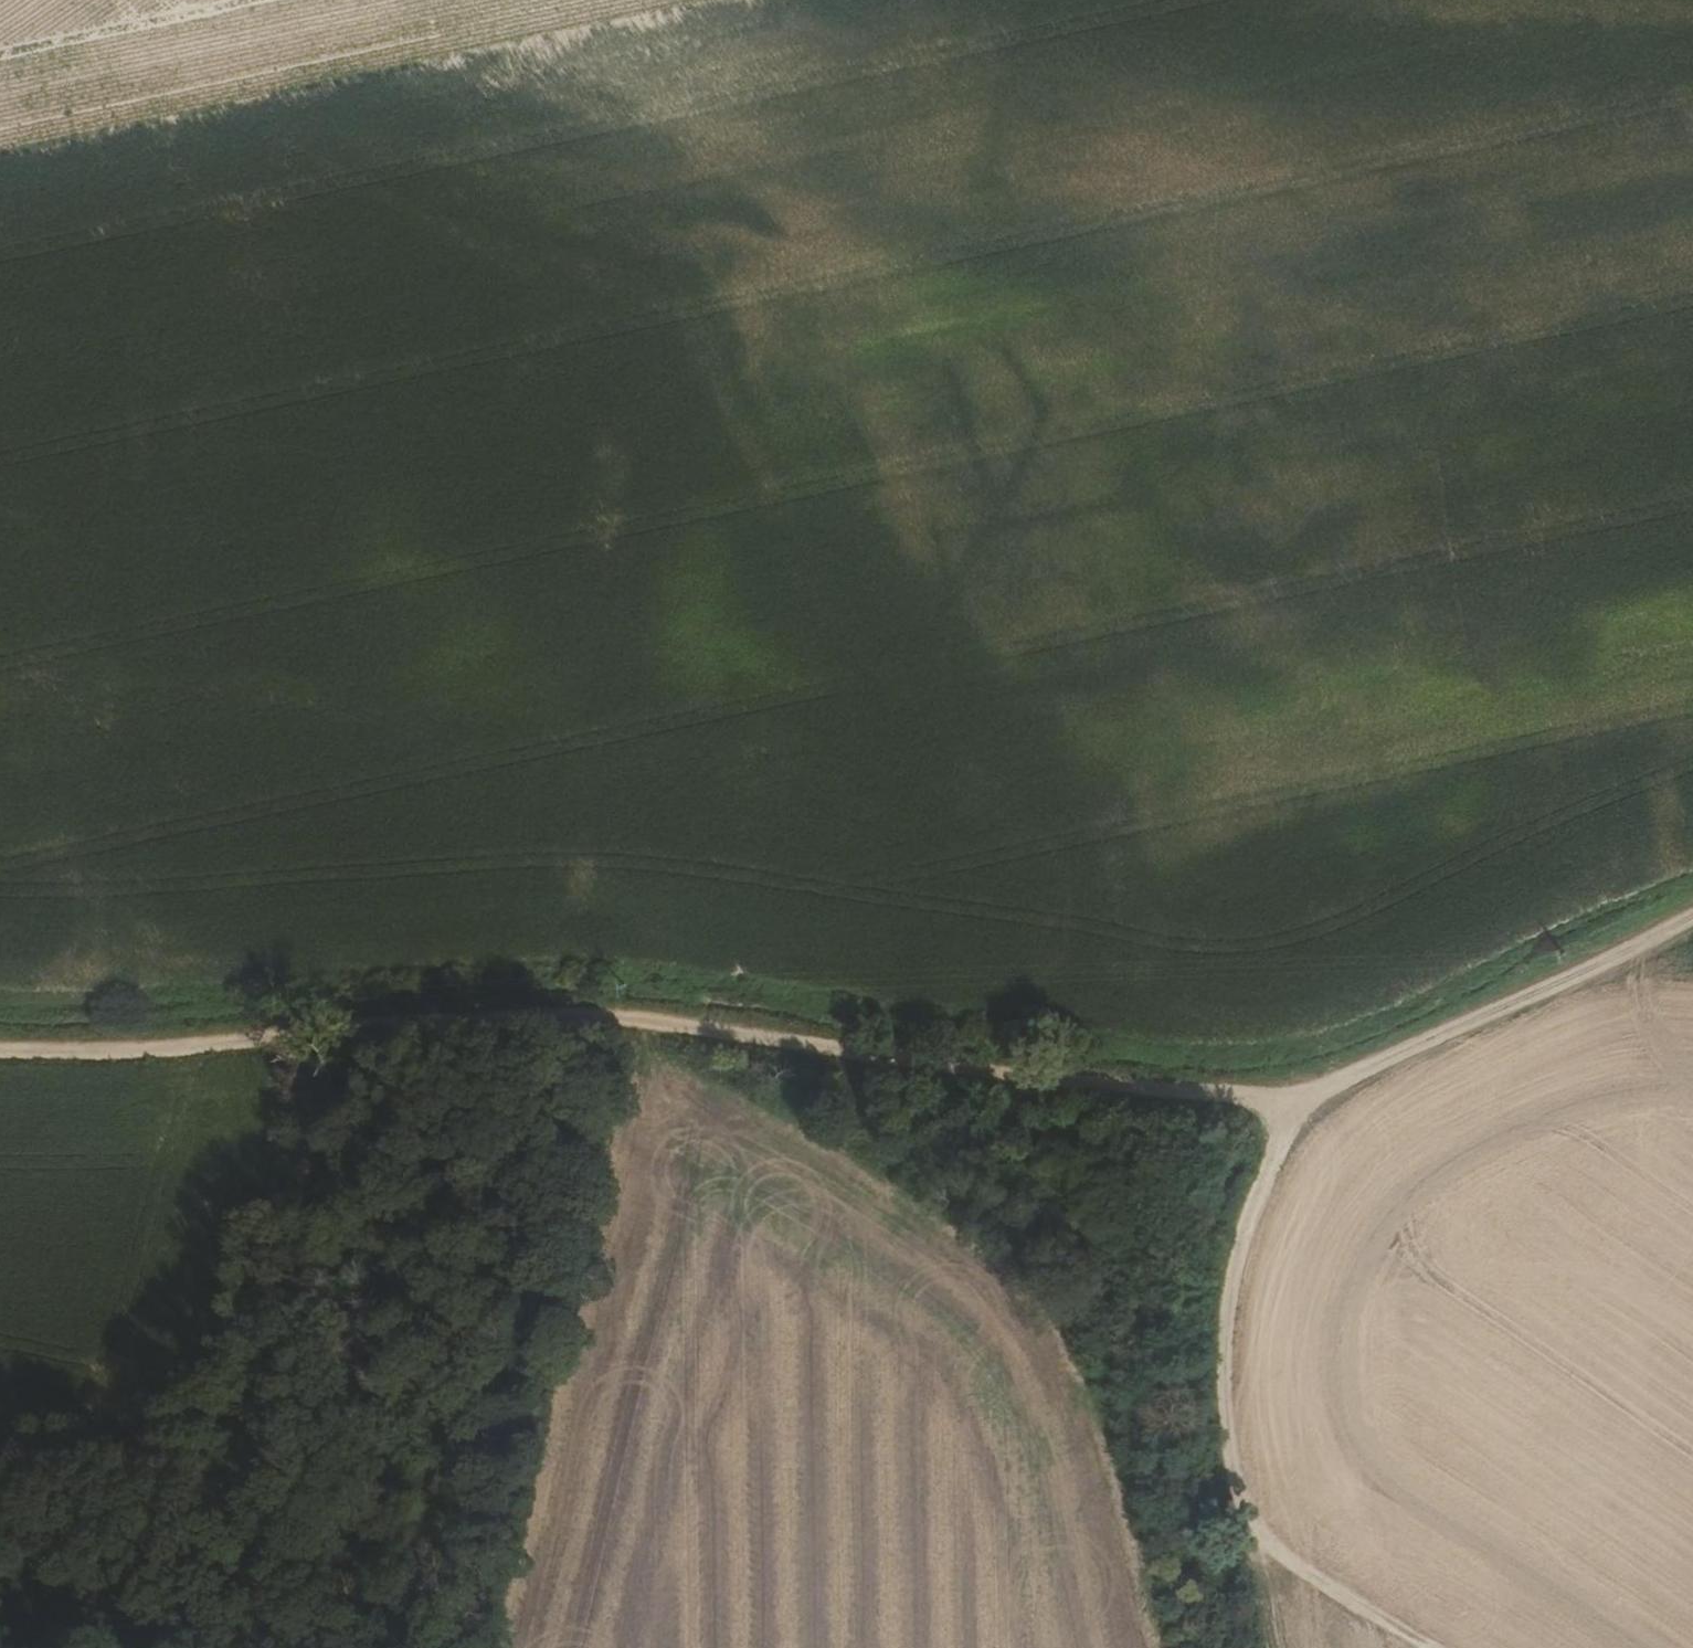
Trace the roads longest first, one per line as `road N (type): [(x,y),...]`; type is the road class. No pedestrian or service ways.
road 1 (track): [(0,1048),(88,1051),(578,1015),(1280,1104),(1575,978),(1692,917)]
road 2 (track): [(1280,1104),(1235,1249),(1222,1375),(1245,1517),(1414,1647)]

